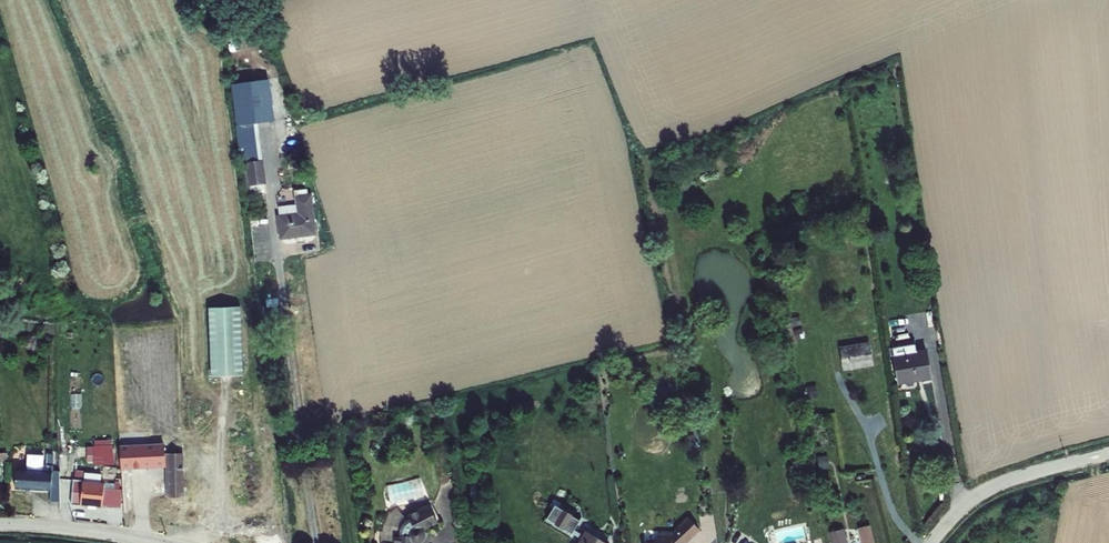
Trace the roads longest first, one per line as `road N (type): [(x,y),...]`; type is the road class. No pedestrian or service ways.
road 1 (tertiary): [(932,542),(983,494),(1108,455)]
road 2 (tertiary): [(0,524),(148,542)]

